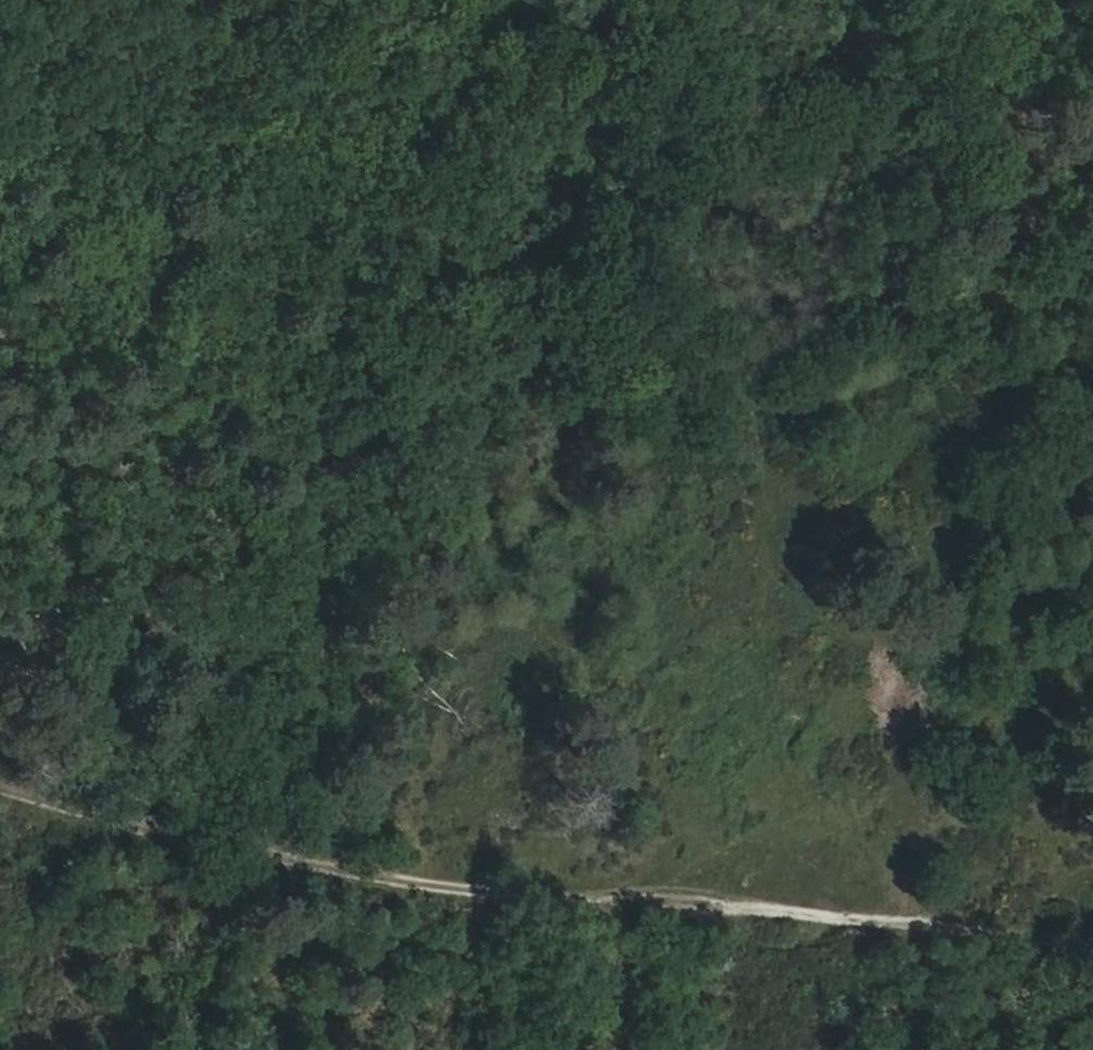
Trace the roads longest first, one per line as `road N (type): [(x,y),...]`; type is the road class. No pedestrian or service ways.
road 1 (track): [(1092,932),(482,891),(217,848),(0,792)]
road 2 (track): [(0,328),(121,219),(163,167),(265,115),(324,47),(379,0)]

